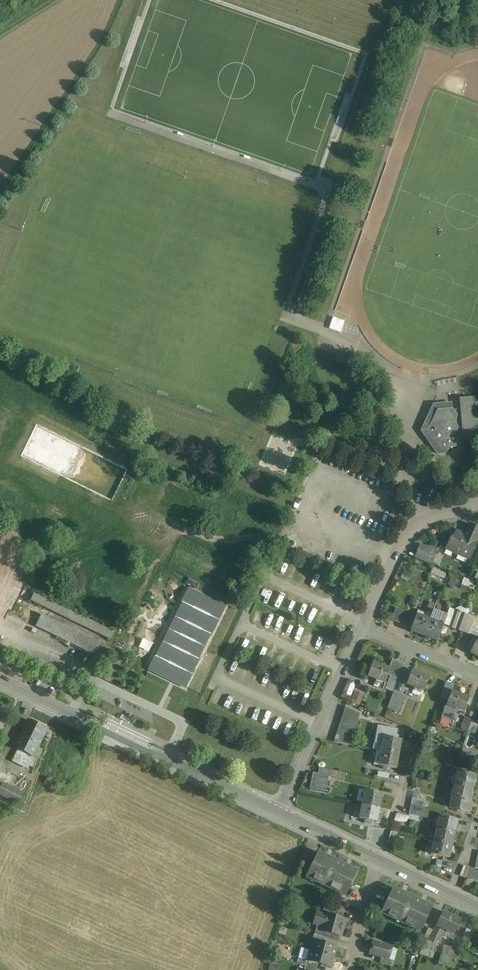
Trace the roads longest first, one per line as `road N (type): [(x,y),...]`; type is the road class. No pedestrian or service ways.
road 1 (residential): [(278,810),(361,626)]
road 2 (residential): [(0,679),(167,759)]
road 3 (residential): [(361,626),(410,529),(477,502)]
road 4 (residential): [(232,628),(167,759)]
road 5 (residential): [(477,673),(361,626)]
road 6 (residential): [(167,759),(278,810)]

